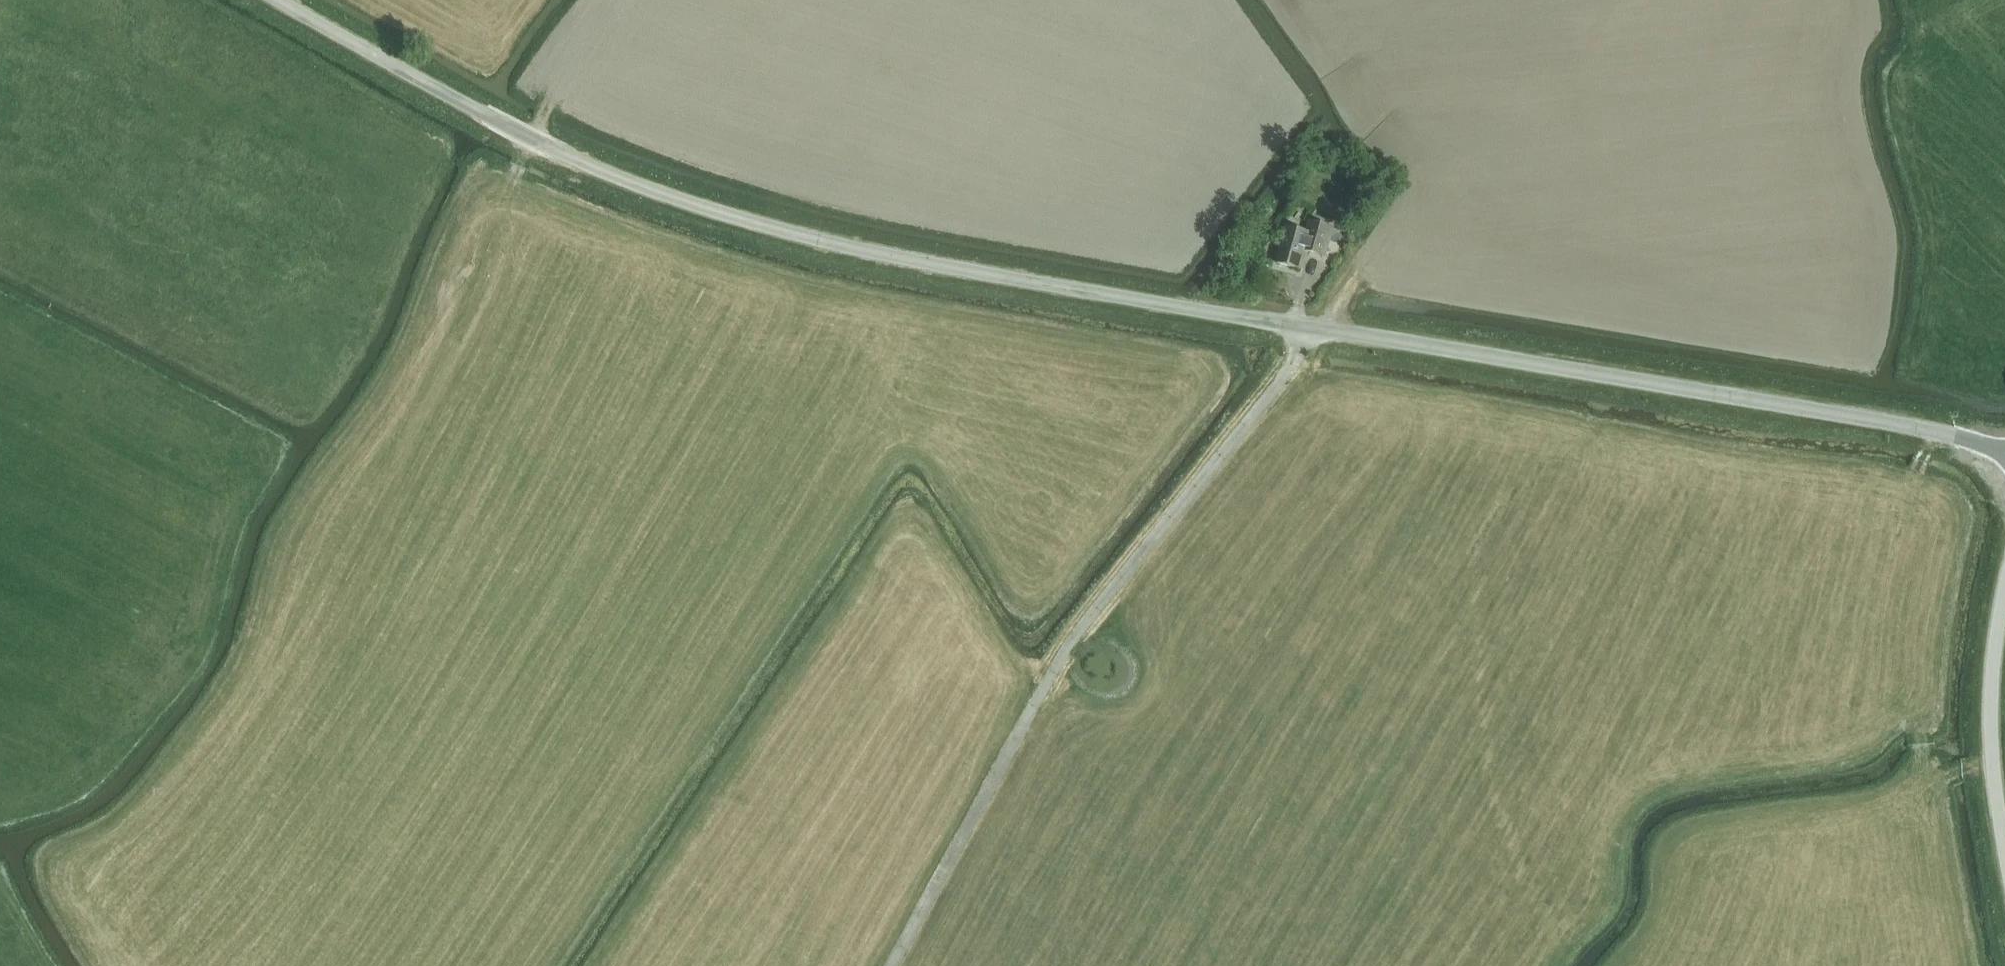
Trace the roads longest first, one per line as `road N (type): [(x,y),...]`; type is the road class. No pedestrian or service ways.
road 1 (tertiary): [(2004,455),(1942,433),(1088,292),(800,236),(556,152),(277,0)]
road 2 (tertiary): [(2004,850),(1990,701),(2004,587)]

